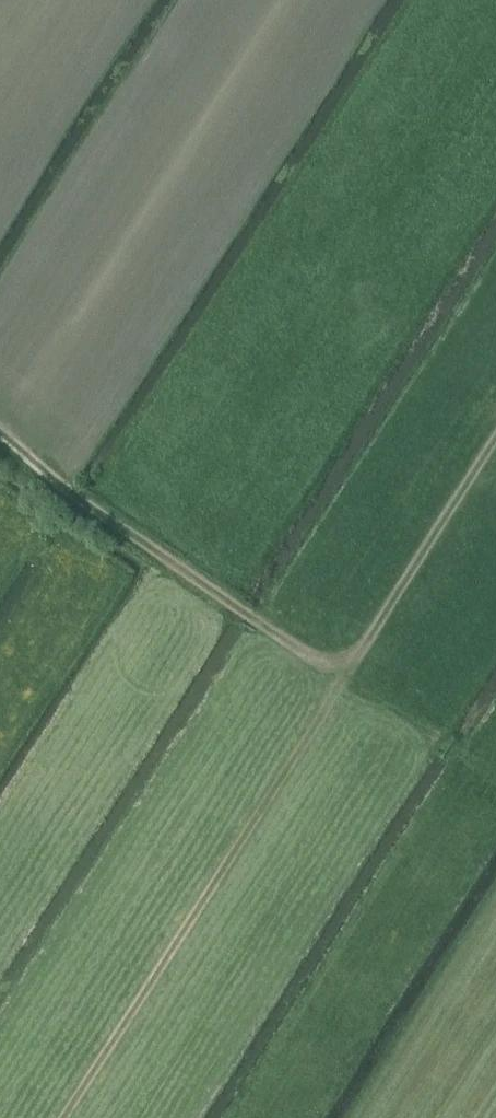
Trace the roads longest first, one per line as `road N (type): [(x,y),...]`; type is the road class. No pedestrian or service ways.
road 1 (track): [(495,435),(345,674),(0,439)]
road 2 (track): [(345,674),(66,1117)]

